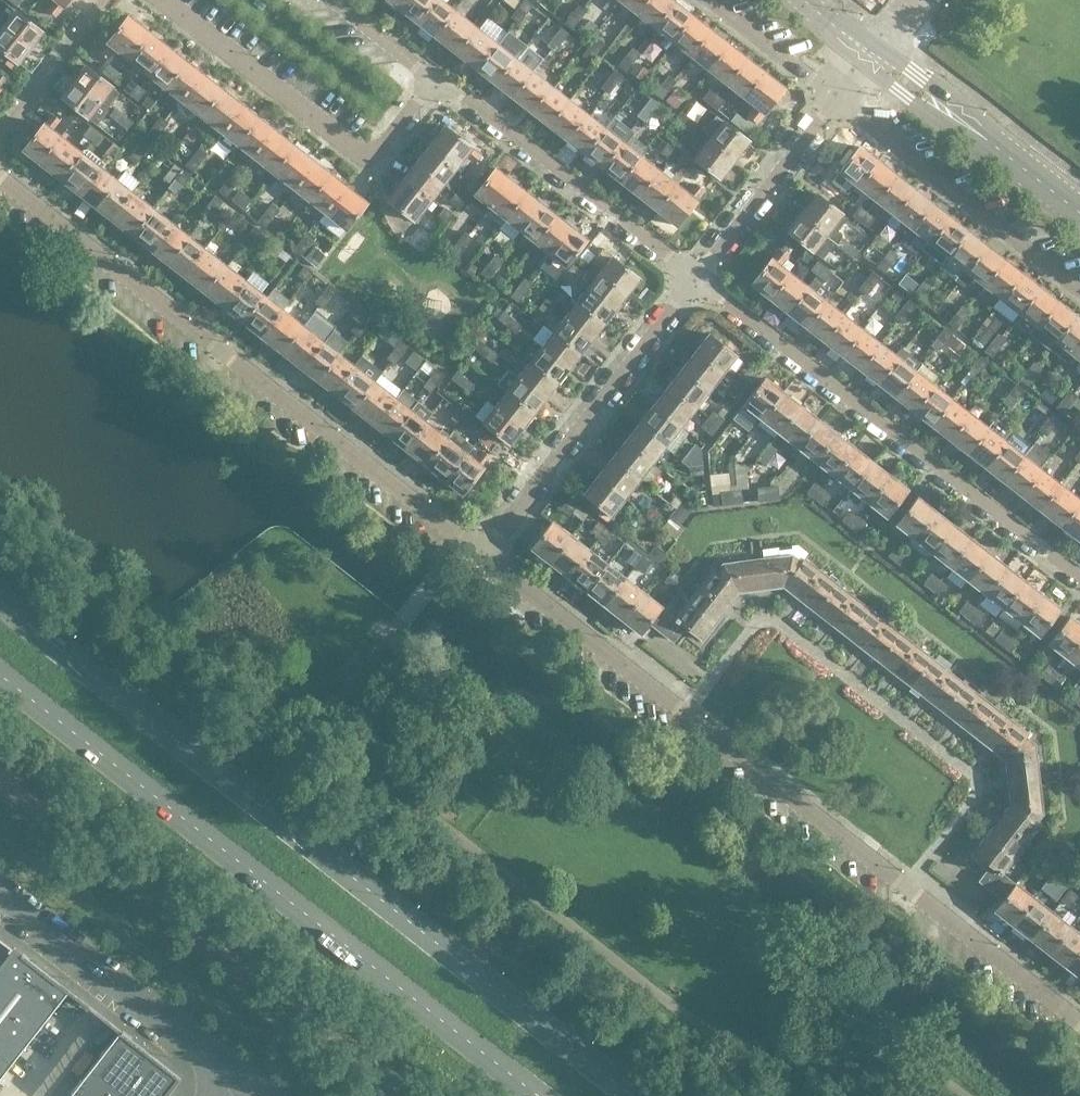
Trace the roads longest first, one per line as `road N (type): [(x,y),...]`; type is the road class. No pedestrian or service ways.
road 1 (secondary): [(632,1095),(0,601)]
road 2 (residential): [(1079,1020),(481,551)]
road 3 (secondary): [(0,675),(538,1095)]
road 4 (residential): [(481,551),(0,178)]
road 5 (residential): [(704,283),(1079,579)]
road 6 (residential): [(162,0),(374,166),(438,80)]
road 7 (residential): [(481,551),(704,283)]
road 8 (residential): [(438,80),(704,283)]
road 9 (residential): [(1079,292),(840,103)]
road 10 (unclassified): [(0,888),(233,1069)]
road 11 (tertiary): [(1079,215),(875,58)]
road 12 (residential): [(704,283),(840,103)]
road 13 (residential): [(107,0),(0,135)]
road 14 (residential): [(840,103),(709,0)]
road 15 (residential): [(333,0),(438,80)]

